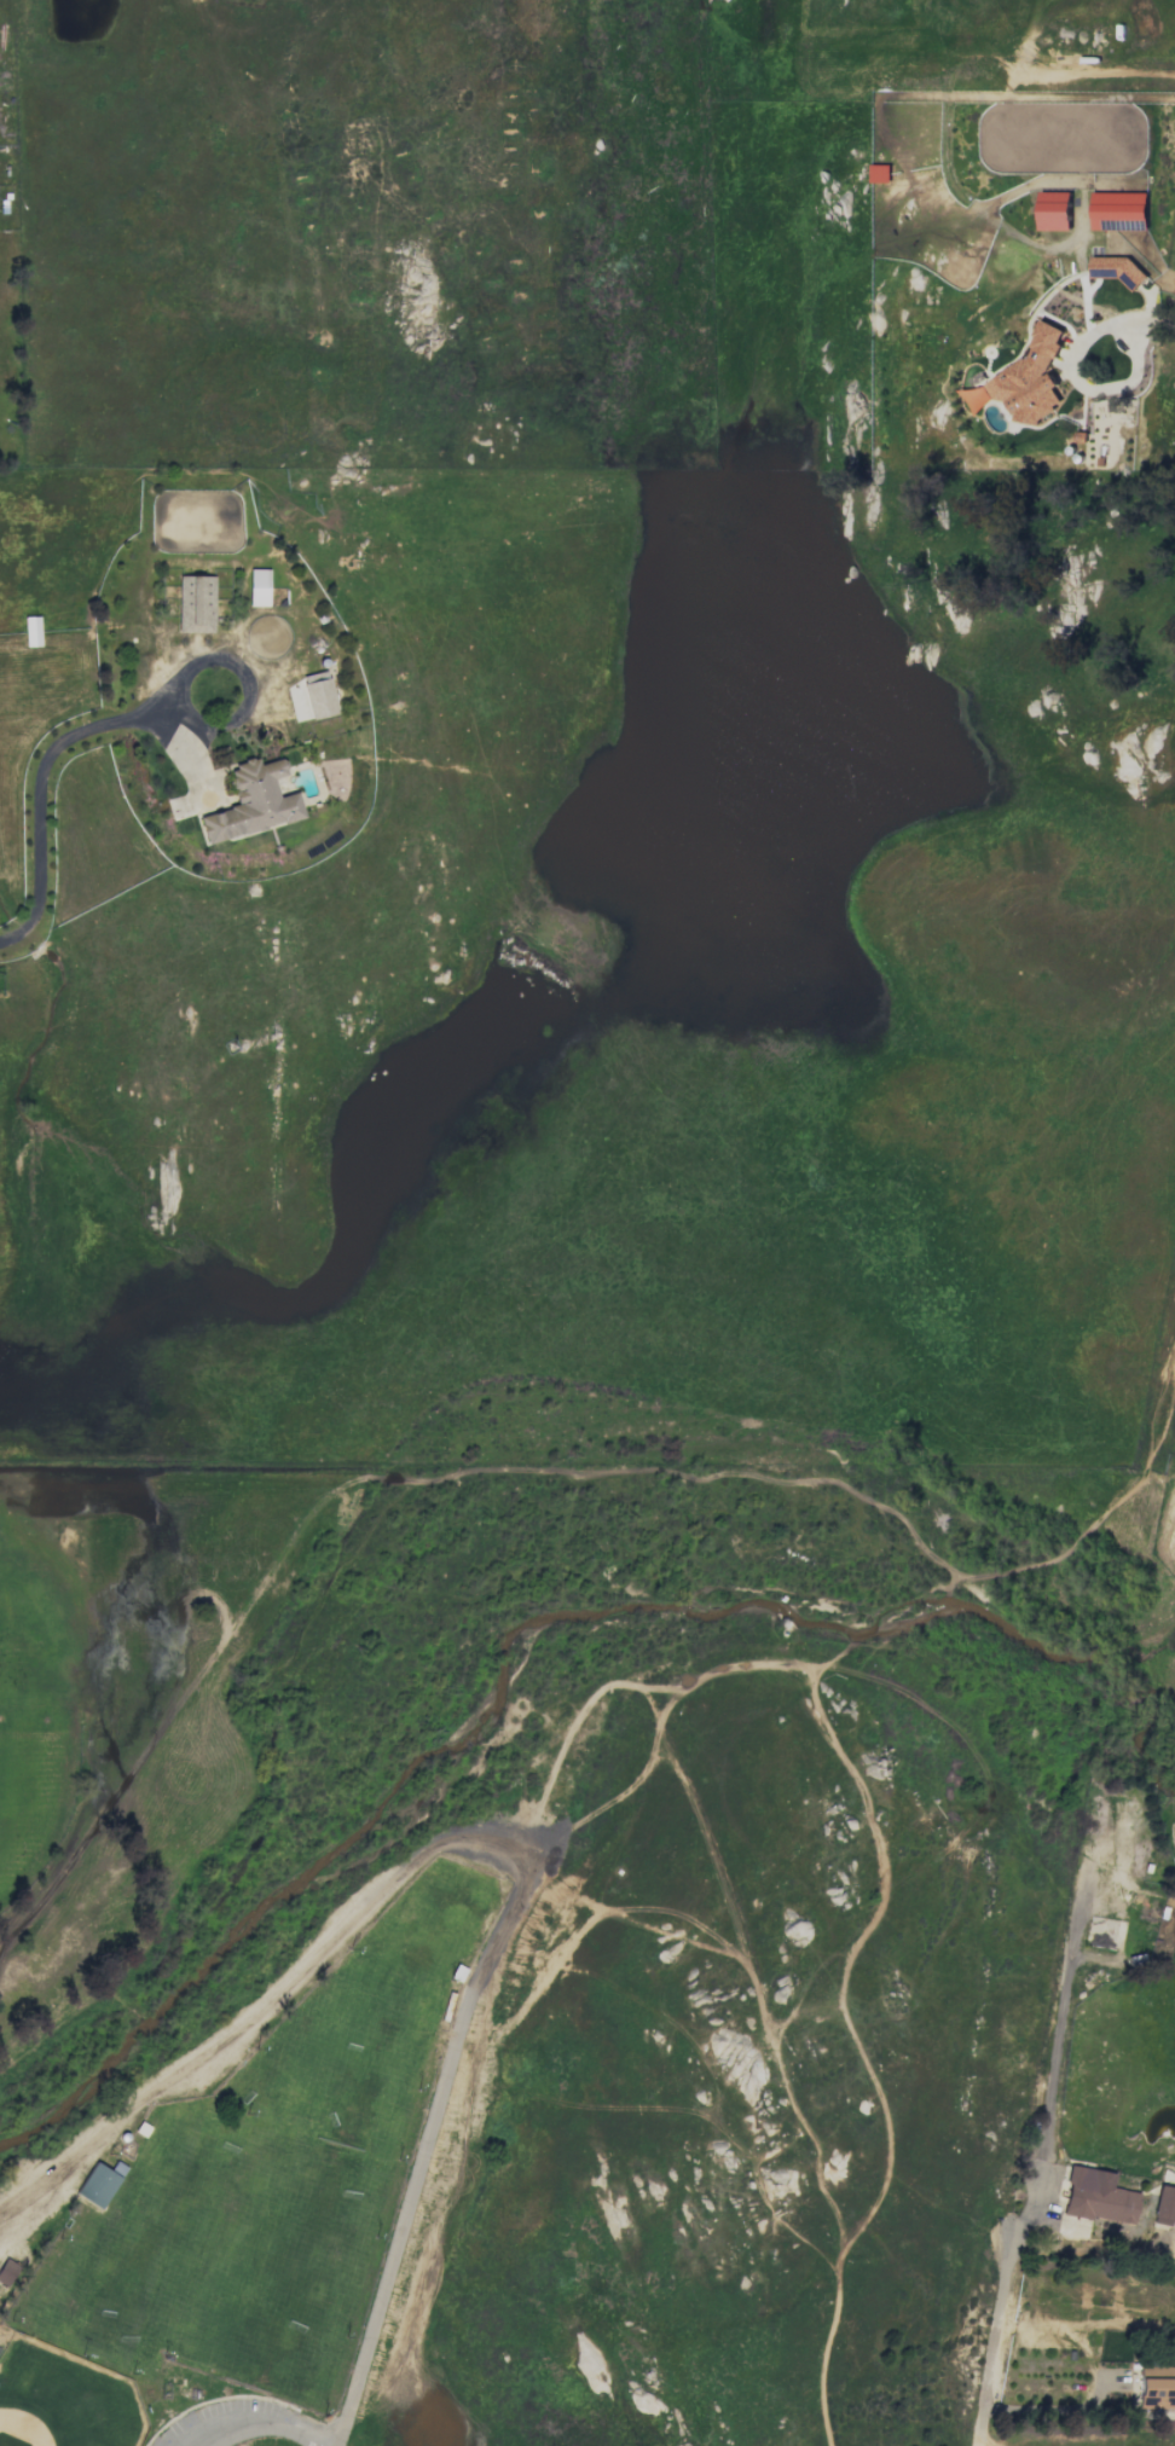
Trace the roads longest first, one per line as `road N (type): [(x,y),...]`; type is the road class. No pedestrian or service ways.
road 1 (residential): [(975,2445),(1109,1812)]
road 2 (track): [(1129,1641),(1174,1393)]

